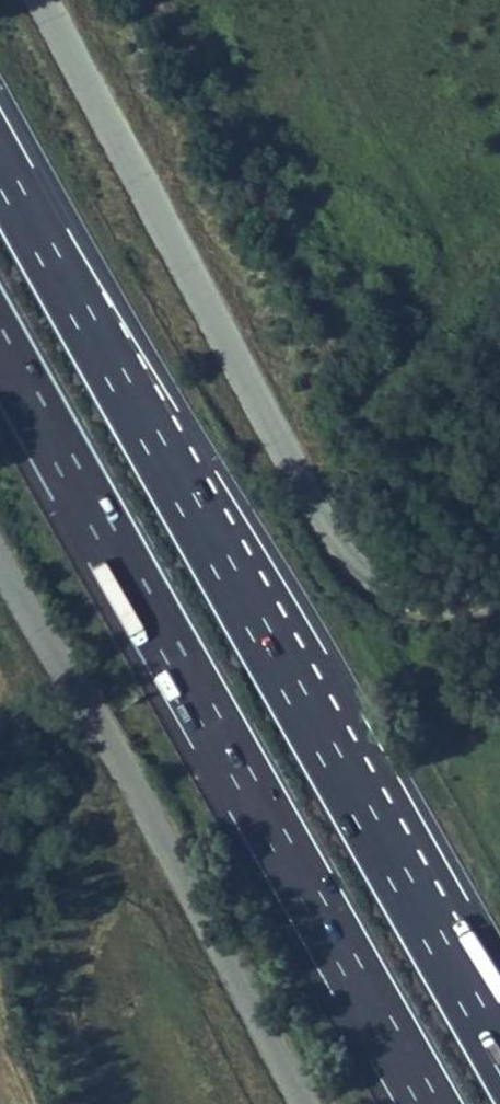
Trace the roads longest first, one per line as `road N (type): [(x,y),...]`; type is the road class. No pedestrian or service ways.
road 1 (motorway): [(499,1054),(0,159)]
road 2 (motorway): [(0,345),(431,1103)]
road 3 (unclassified): [(41,0),(349,557),(373,587),(411,608),(446,609),(499,592)]

